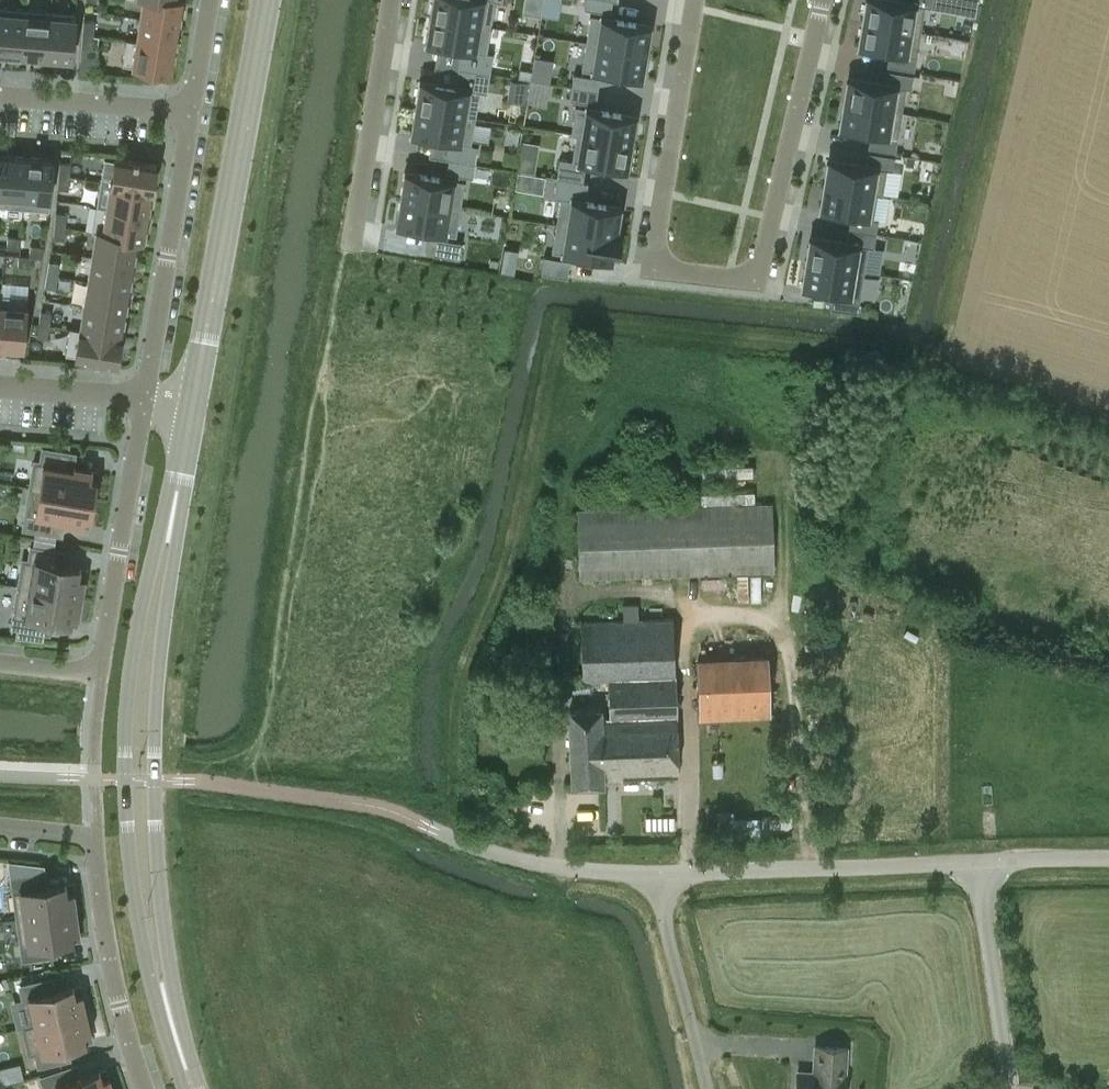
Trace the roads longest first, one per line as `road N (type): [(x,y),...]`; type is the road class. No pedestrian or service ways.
road 1 (tertiary): [(193,403),(140,741),(160,975),(191,1088)]
road 2 (residential): [(822,0),(756,289),(651,276),(696,0)]
road 3 (residential): [(1108,861),(660,883)]
road 4 (tertiary): [(193,403),(266,0)]
road 5 (residential): [(191,108),(146,400)]
road 6 (residential): [(146,400),(101,673)]
road 7 (residential): [(97,839),(120,1006),(145,1088)]
road 8 (residential): [(392,0),(353,245)]
road 9 (residential): [(660,883),(550,868),(439,832)]
road 10 (residential): [(706,1088),(660,883)]
road 11 (residential): [(0,94),(191,108)]
road 12 (residential): [(101,673),(97,839)]
road 13 (residential): [(0,386),(146,400)]

